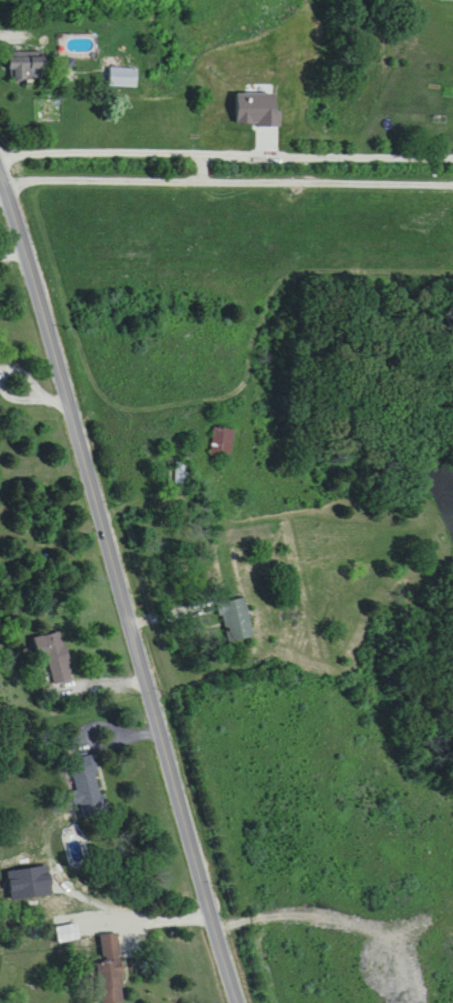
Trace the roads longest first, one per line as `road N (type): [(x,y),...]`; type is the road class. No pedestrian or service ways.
road 1 (tertiary): [(237,1002),(0,186)]

